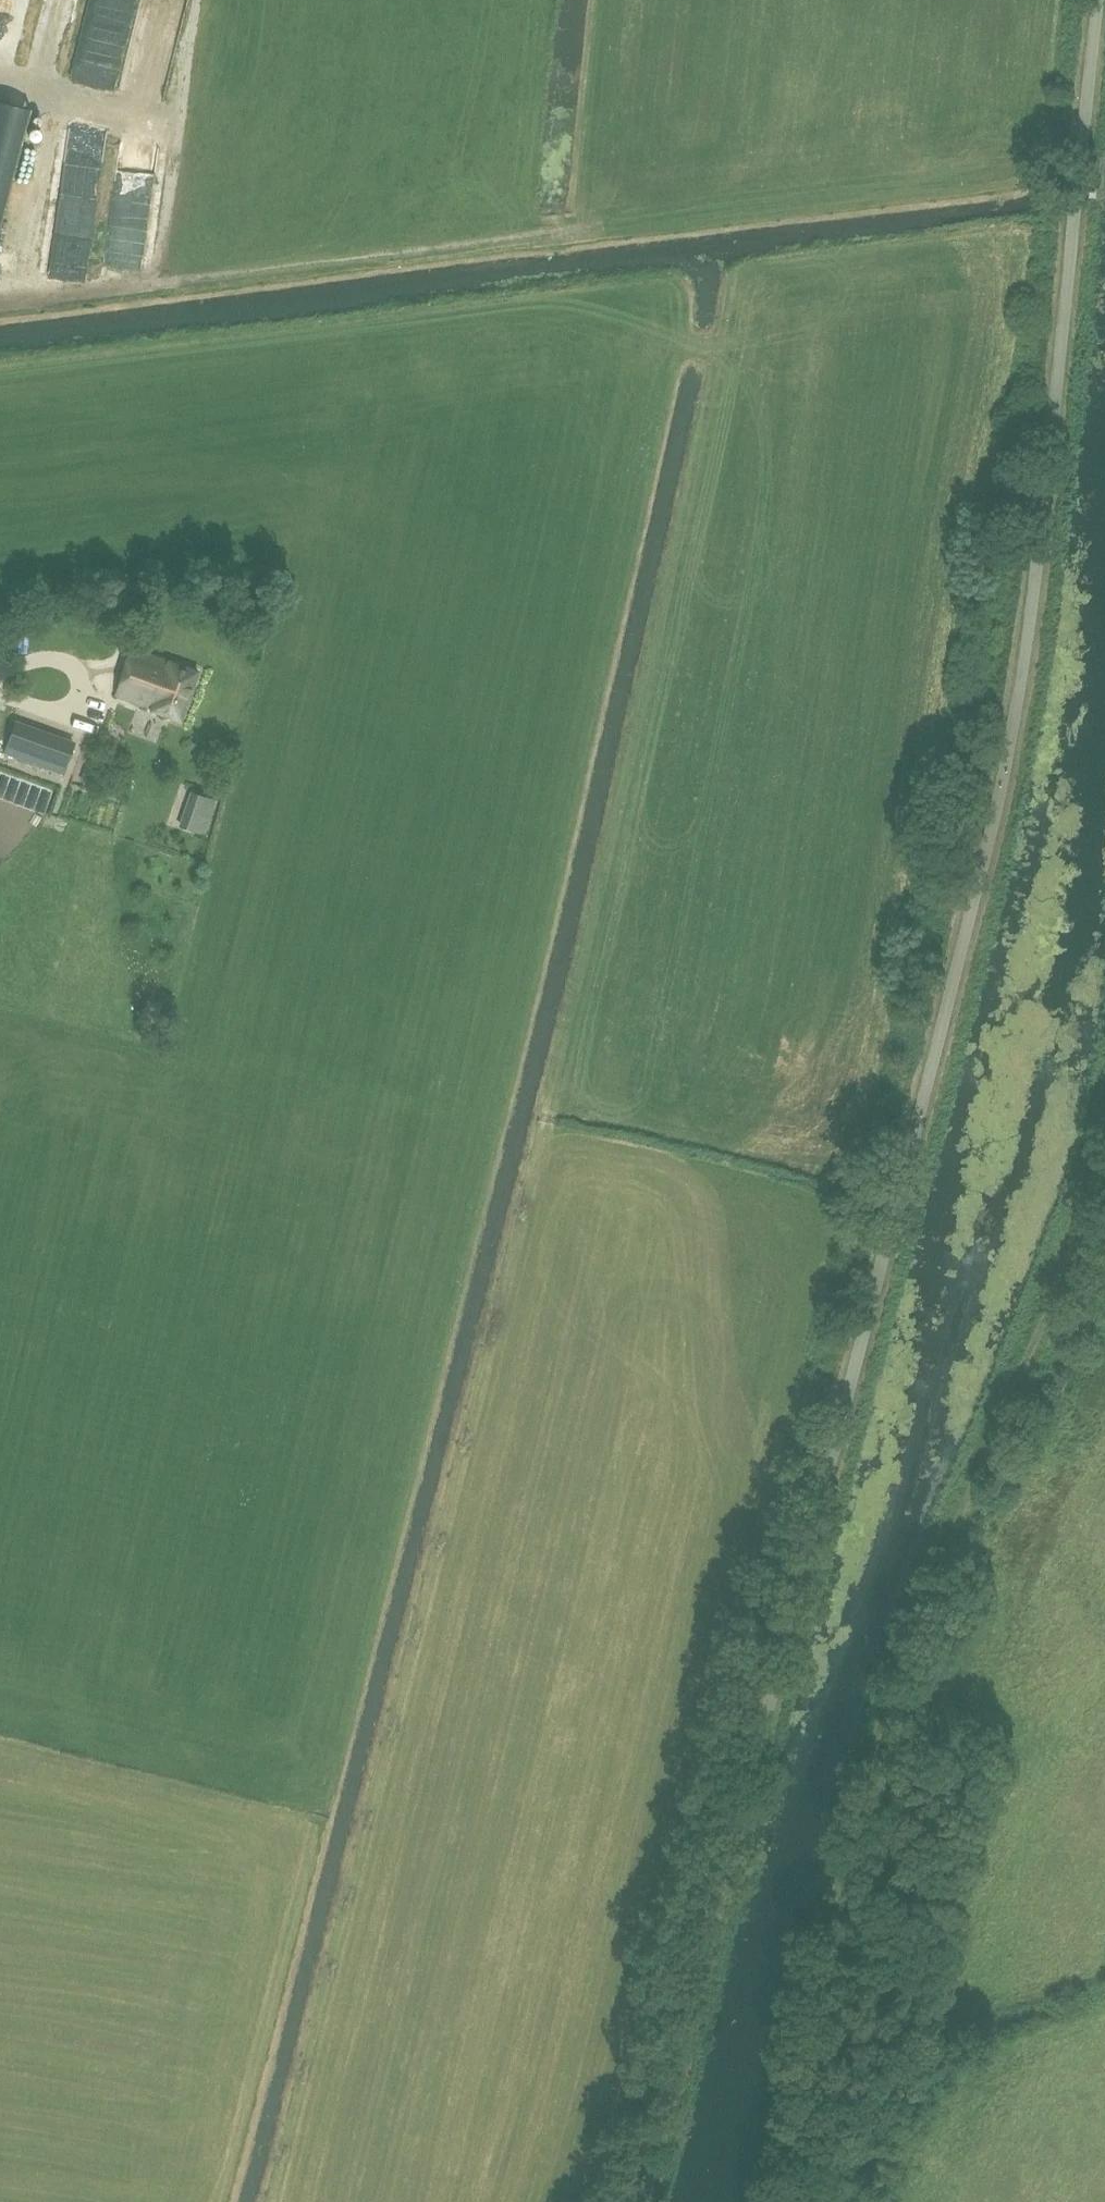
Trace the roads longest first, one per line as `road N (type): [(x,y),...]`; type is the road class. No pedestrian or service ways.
road 1 (track): [(1104,1133),(1053,1298),(895,1689),(804,2016),(777,2201)]

